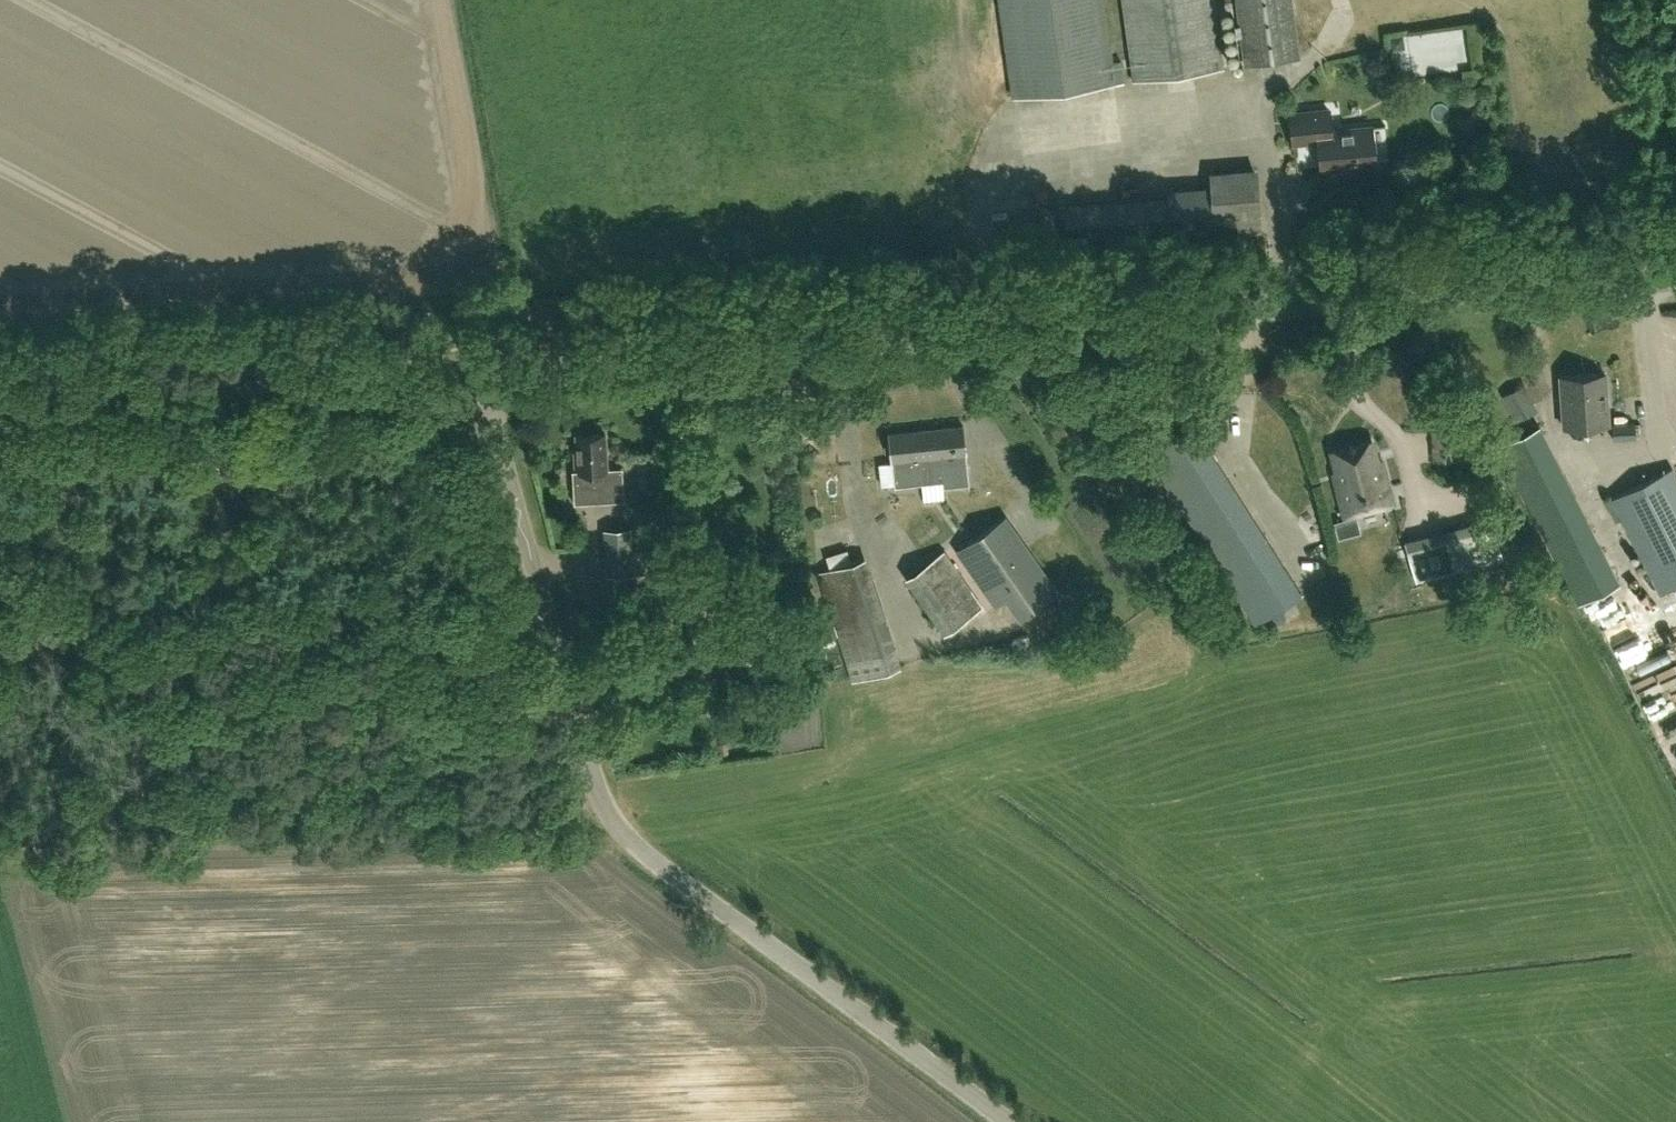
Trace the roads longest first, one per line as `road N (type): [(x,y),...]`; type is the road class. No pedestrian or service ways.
road 1 (tertiary): [(486,374),(1675,283)]
road 2 (track): [(397,447),(399,472),(451,593),(401,754),(383,757),(29,644),(89,609),(246,555),(284,530),(319,490)]
road 3 (unclassified): [(1010,1121),(613,823),(533,565),(486,374)]
road 4 (track): [(631,841),(558,857),(80,870),(1,881)]
road 5 (unclassified): [(486,374),(0,398)]
road 6 (track): [(456,375),(397,447),(367,449),(342,462),(319,490)]

